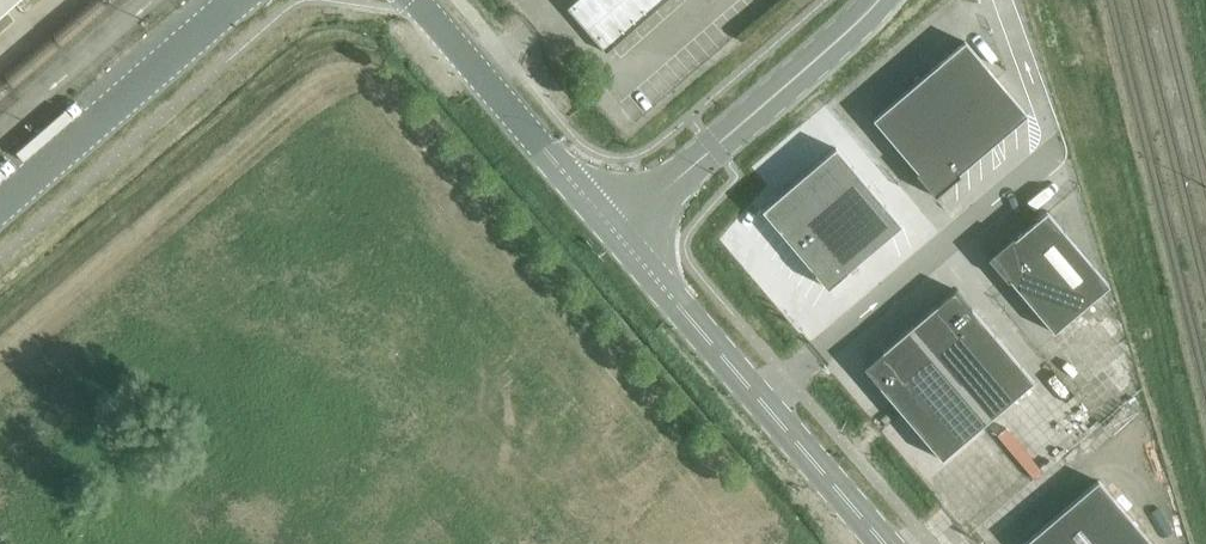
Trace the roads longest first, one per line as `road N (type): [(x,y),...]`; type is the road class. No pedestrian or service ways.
road 1 (tertiary): [(885,543),(617,233)]
road 2 (tertiary): [(617,233),(878,0)]
road 3 (unclassified): [(0,208),(242,0)]
road 4 (unclassified): [(413,0),(617,233)]

